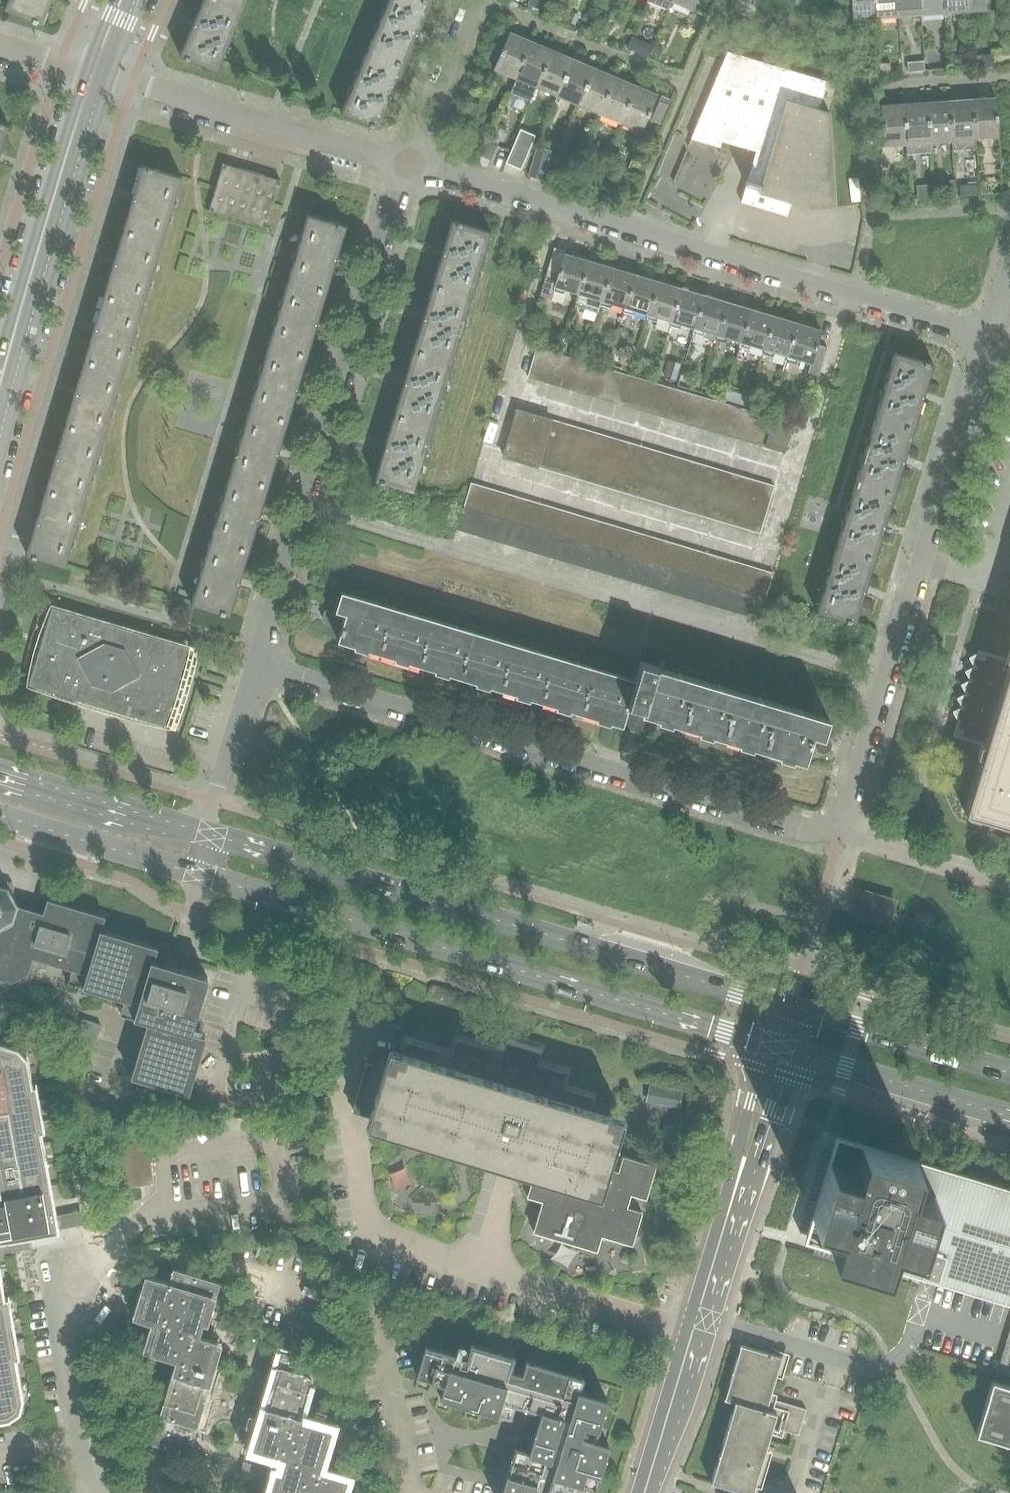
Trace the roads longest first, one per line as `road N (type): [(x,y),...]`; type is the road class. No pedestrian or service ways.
road 1 (residential): [(985,336),(408,161)]
road 2 (secondary): [(789,1008),(212,835)]
road 3 (residential): [(258,667),(797,829),(833,826)]
road 4 (secondary): [(201,875),(765,1045)]
road 5 (residential): [(408,161),(258,667)]
road 6 (residential): [(833,826),(851,800),(985,336)]
road 7 (residential): [(408,161),(93,73)]
road 8 (tertiary): [(644,1492),(738,1179)]
road 9 (secondary): [(15,332),(93,73)]
road 10 (secondary): [(1009,1073),(789,1008)]
road 11 (secondary): [(793,1053),(1009,1117)]
road 12 (secondary): [(212,835),(0,778)]
road 13 (residential): [(90,1492),(67,1349),(80,1285)]
road 14 (secondary): [(0,815),(201,875)]
road 15 (residential): [(1009,882),(854,840),(833,826)]
road 16 (residential): [(258,667),(214,802),(212,835)]
road 17 (residential): [(408,161),(475,0)]
road 18 (tertiary): [(738,1179),(759,1159),(793,1053)]
road 19 (tertiary): [(765,1045),(738,1179)]

